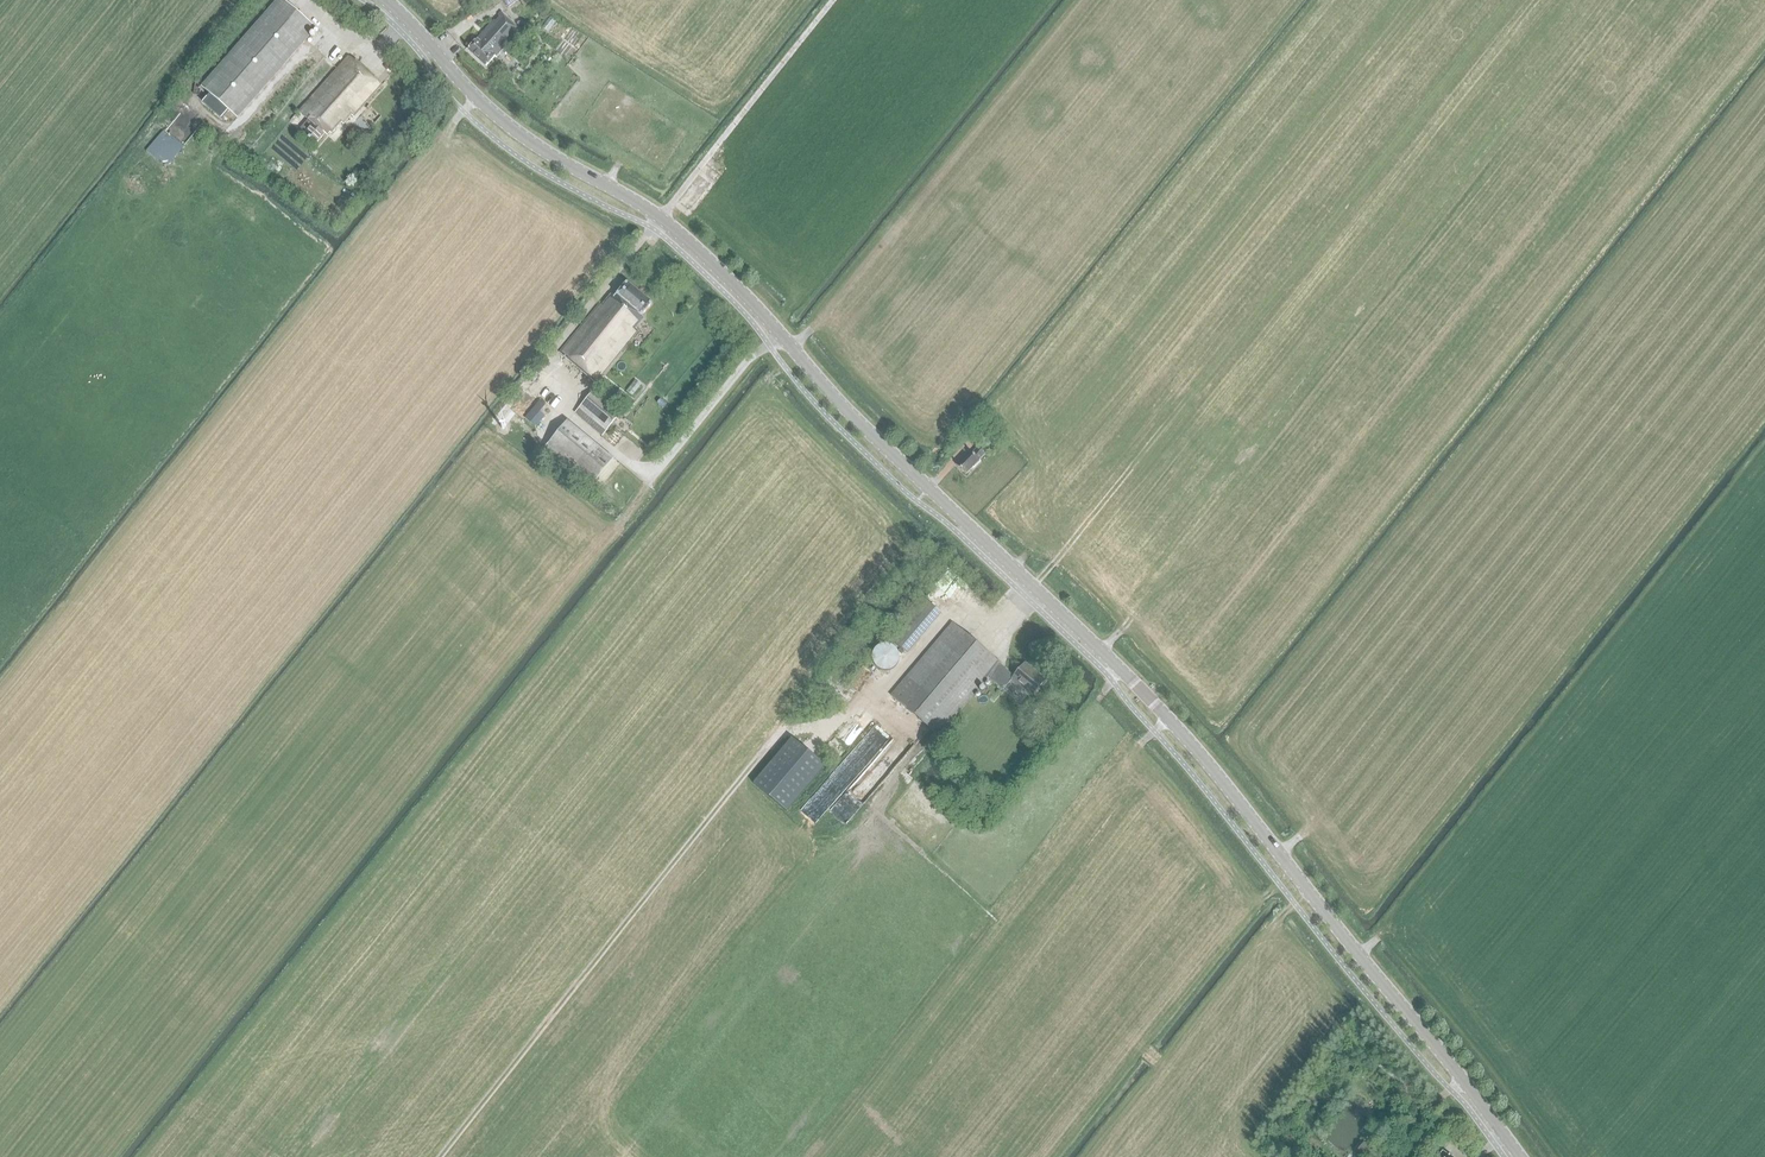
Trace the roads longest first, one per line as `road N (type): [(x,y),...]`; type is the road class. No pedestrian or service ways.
road 1 (secondary): [(1519,1156),(1242,804),(1144,695),(830,392),(729,279),(660,219),(510,128),(386,0)]

